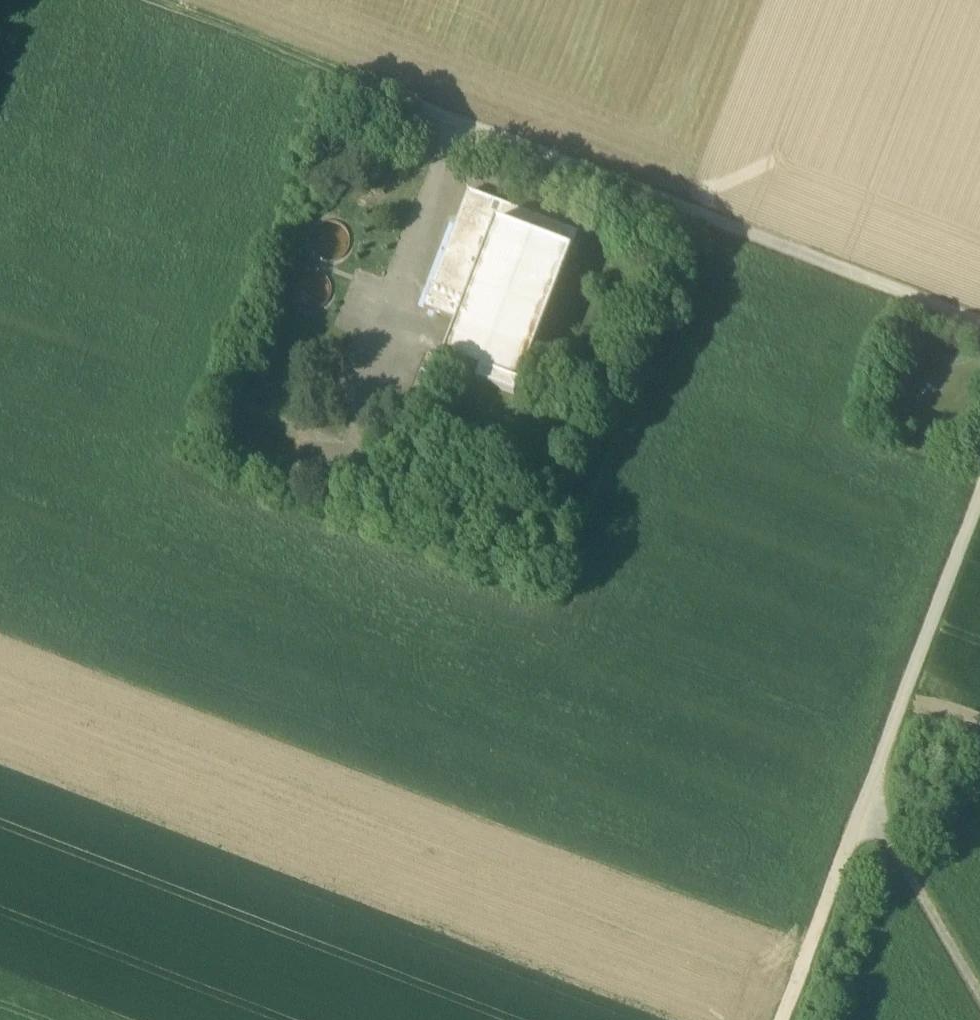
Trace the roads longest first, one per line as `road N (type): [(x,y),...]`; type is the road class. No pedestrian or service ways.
road 1 (track): [(979,490),(780,1019)]
road 2 (track): [(144,0),(391,93)]

